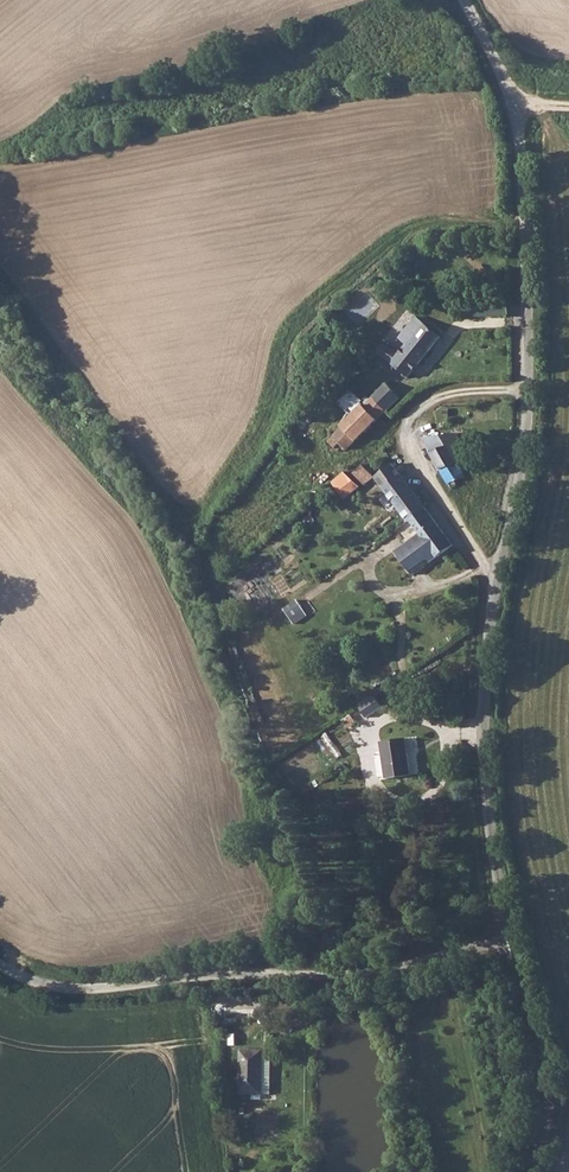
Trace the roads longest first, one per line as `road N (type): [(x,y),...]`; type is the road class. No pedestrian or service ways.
road 1 (unclassified): [(512,934),(490,833),(484,698),(528,416),(522,190),(509,97),(465,0)]
road 2 (unclassified): [(0,966),(38,983),(81,988),(202,977),(320,981),(512,934)]
road 3 (unclassified): [(529,1171),(549,1094),(512,934)]

